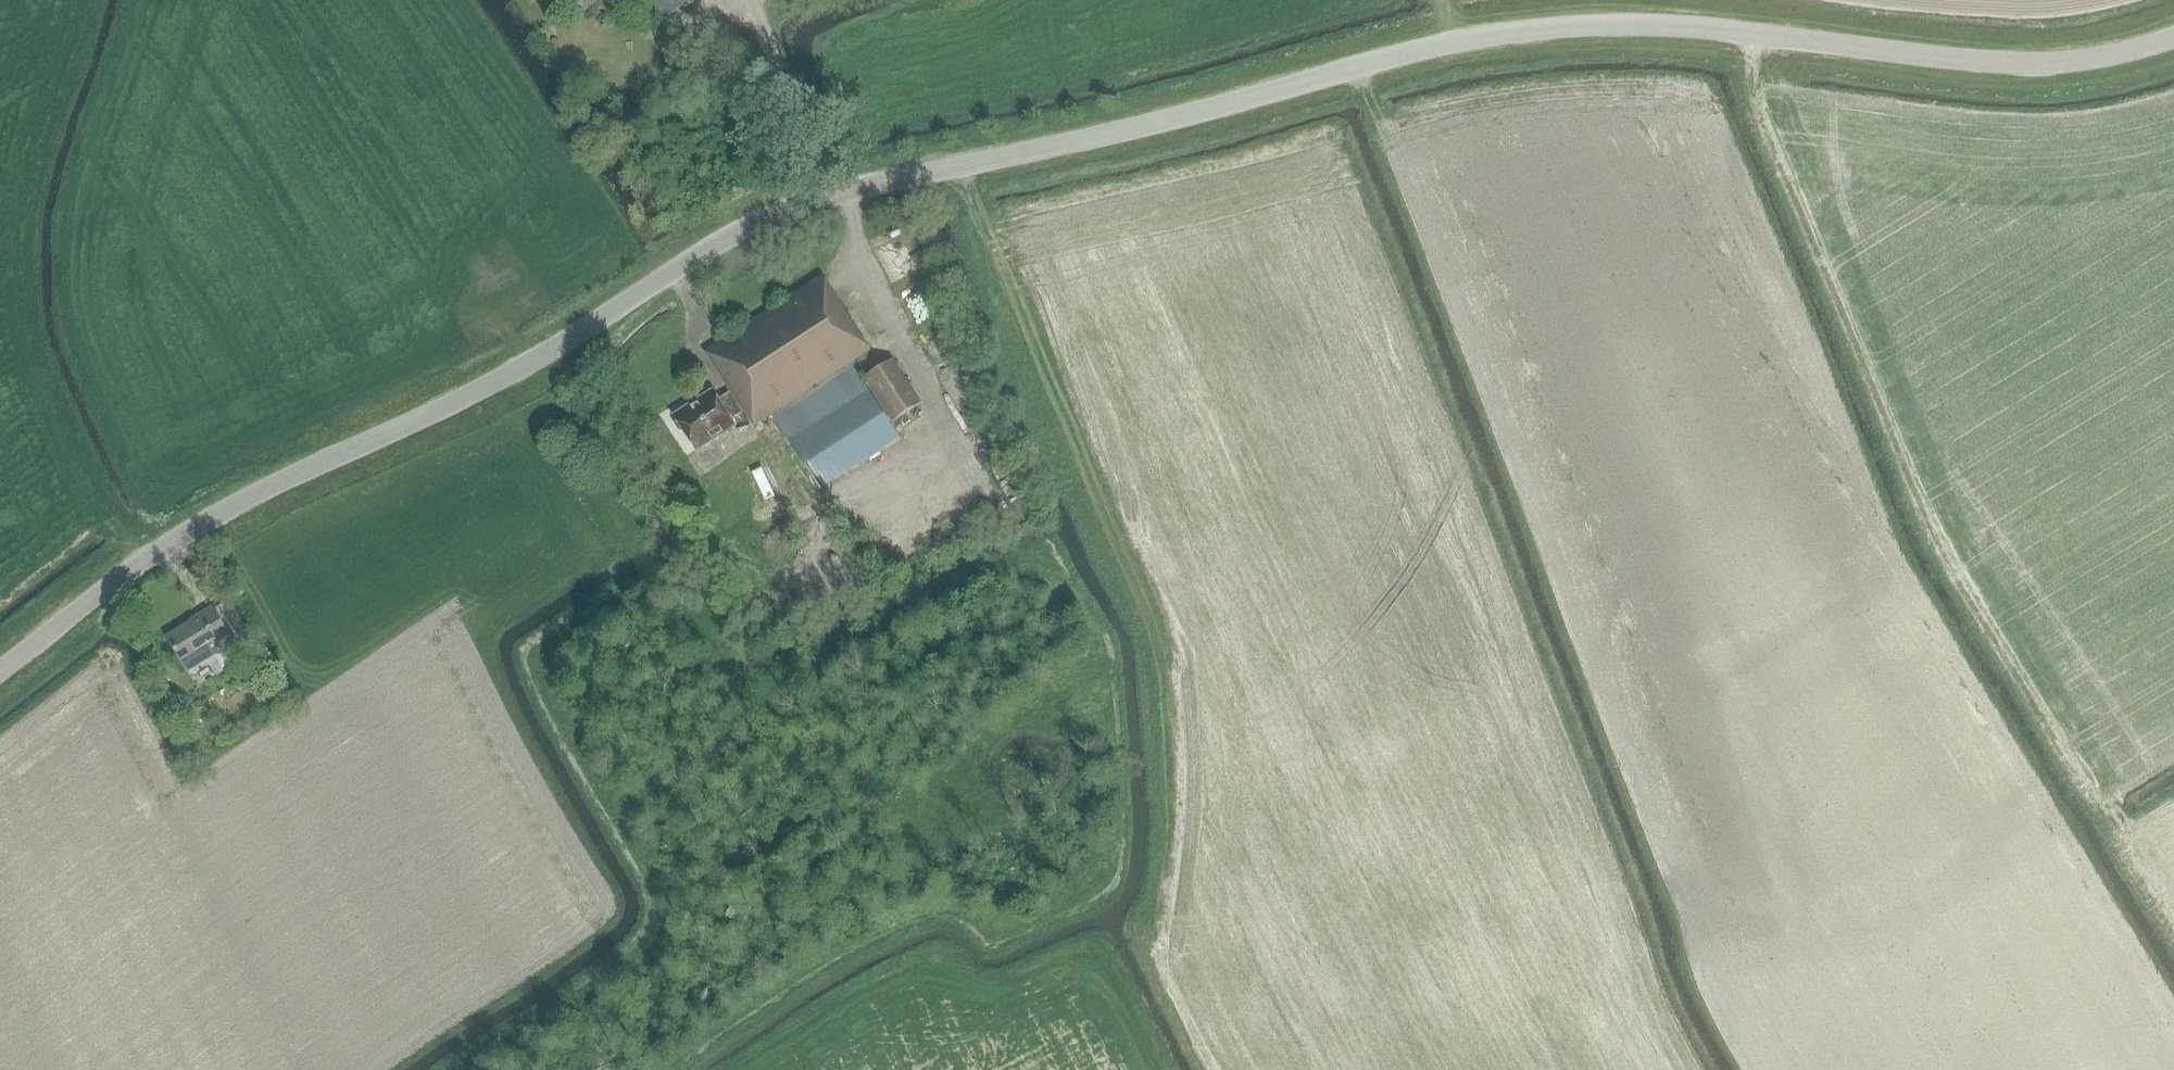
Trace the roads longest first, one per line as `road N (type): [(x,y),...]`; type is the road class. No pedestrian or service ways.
road 1 (tertiary): [(0,671),(210,518),(529,363),(784,212),(887,181),(1183,118),(1473,38),(1684,25),(2021,62),(2111,55),(2173,33)]

